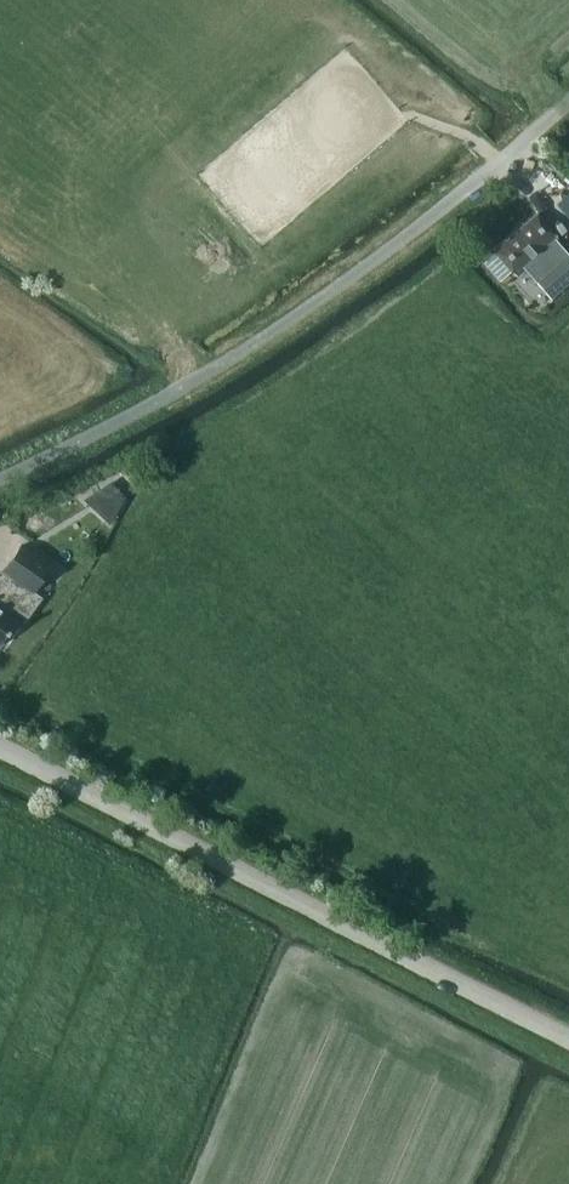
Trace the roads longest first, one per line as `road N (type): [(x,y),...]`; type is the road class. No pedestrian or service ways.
road 1 (unclassified): [(0,477),(245,348),(436,210),(563,107)]
road 2 (unclassified): [(568,1038),(0,748)]

